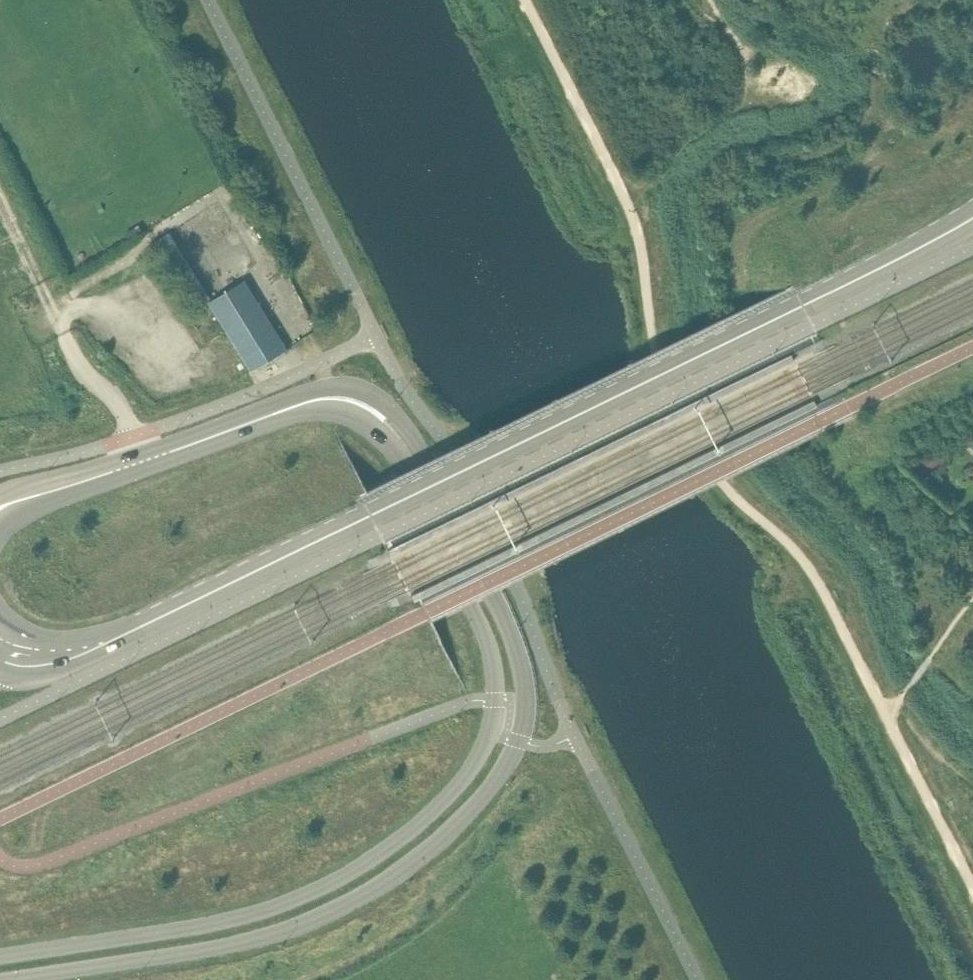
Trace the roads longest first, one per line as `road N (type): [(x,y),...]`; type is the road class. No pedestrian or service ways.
road 1 (tertiary): [(39,979),(223,953),(329,919),(440,846),(489,796),(518,742),(523,664),(412,433),(377,397),(351,386),(326,386),(274,411)]
road 2 (tertiary): [(274,411),(345,412),(397,466),(490,656),(495,700),(480,751),(414,827),(305,895),(226,922),(0,955)]
road 3 (tertiary): [(806,304),(374,515)]
road 4 (tertiary): [(0,652),(41,659),(102,645),(374,515)]
road 5 (tertiary): [(274,411),(0,504)]
road 6 (tertiary): [(806,304),(972,221)]
road 7 (track): [(67,337),(0,197)]

